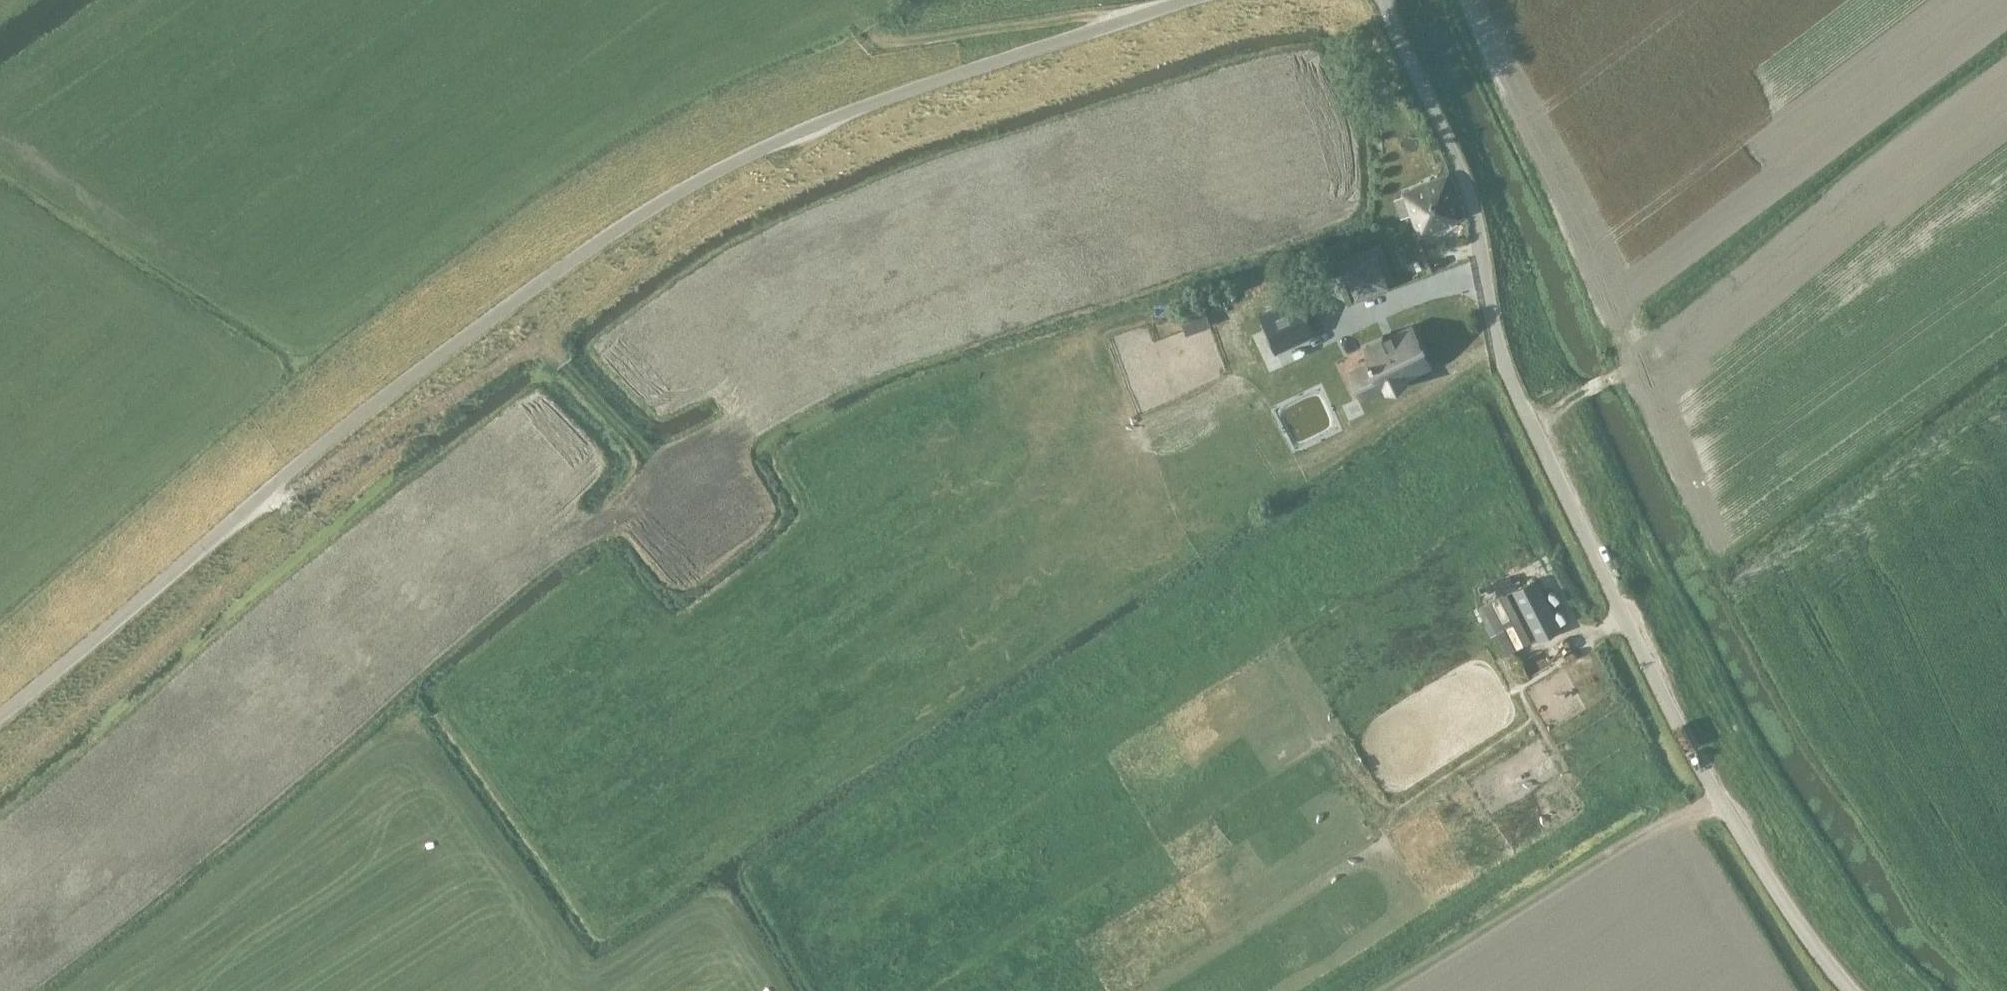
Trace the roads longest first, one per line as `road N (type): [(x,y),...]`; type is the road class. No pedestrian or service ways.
road 1 (unclassified): [(0,715),(409,377),(683,187),(824,120),(1183,0)]
road 2 (unclassified): [(1857,990),(1813,944),(1704,765),(1532,435),(1500,357),(1465,187),(1382,0)]
road 3 (track): [(835,0),(879,42),(1128,17)]

